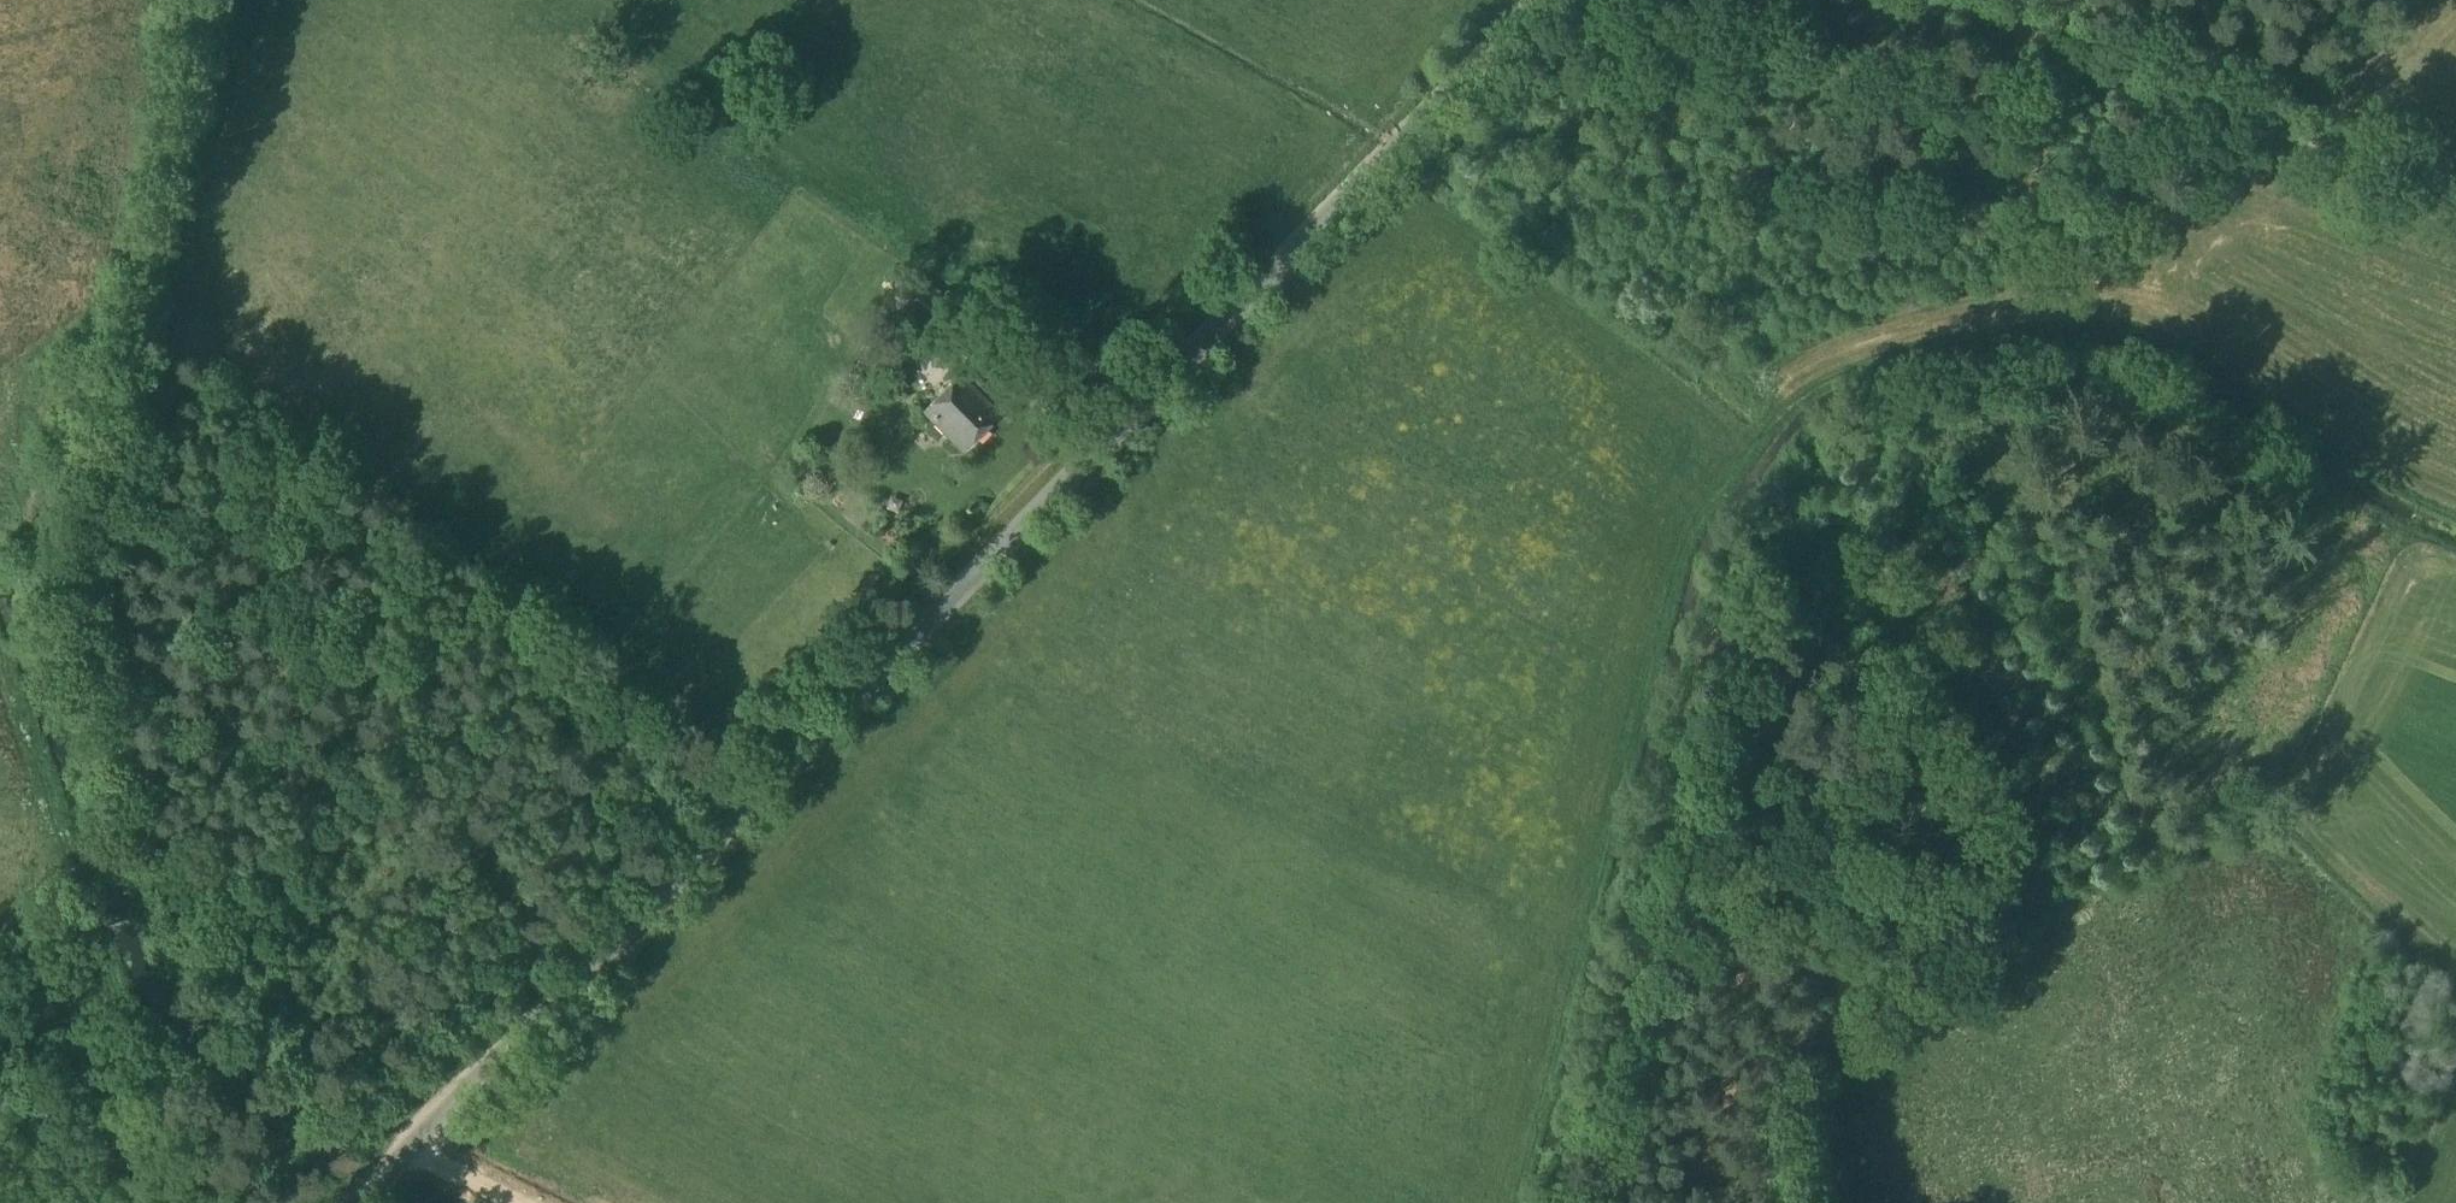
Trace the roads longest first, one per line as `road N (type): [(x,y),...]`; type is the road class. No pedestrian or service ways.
road 1 (unclassified): [(359,1202),(1546,0)]
road 2 (unclassified): [(2455,183),(2058,50),(1985,0)]

